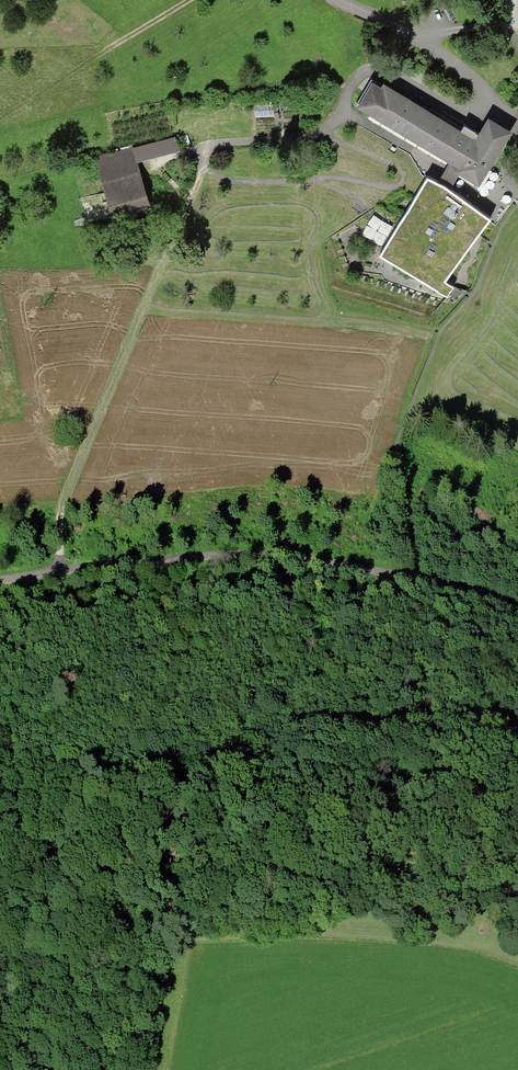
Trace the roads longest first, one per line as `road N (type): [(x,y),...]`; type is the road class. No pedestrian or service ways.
road 1 (track): [(317,136),(226,138),(173,229),(70,490),(48,569)]
road 2 (unclassified): [(517,608),(402,575),(291,557),(0,573)]
road 3 (track): [(517,940),(478,945),(195,927)]
road 4 (track): [(0,122),(192,0)]

